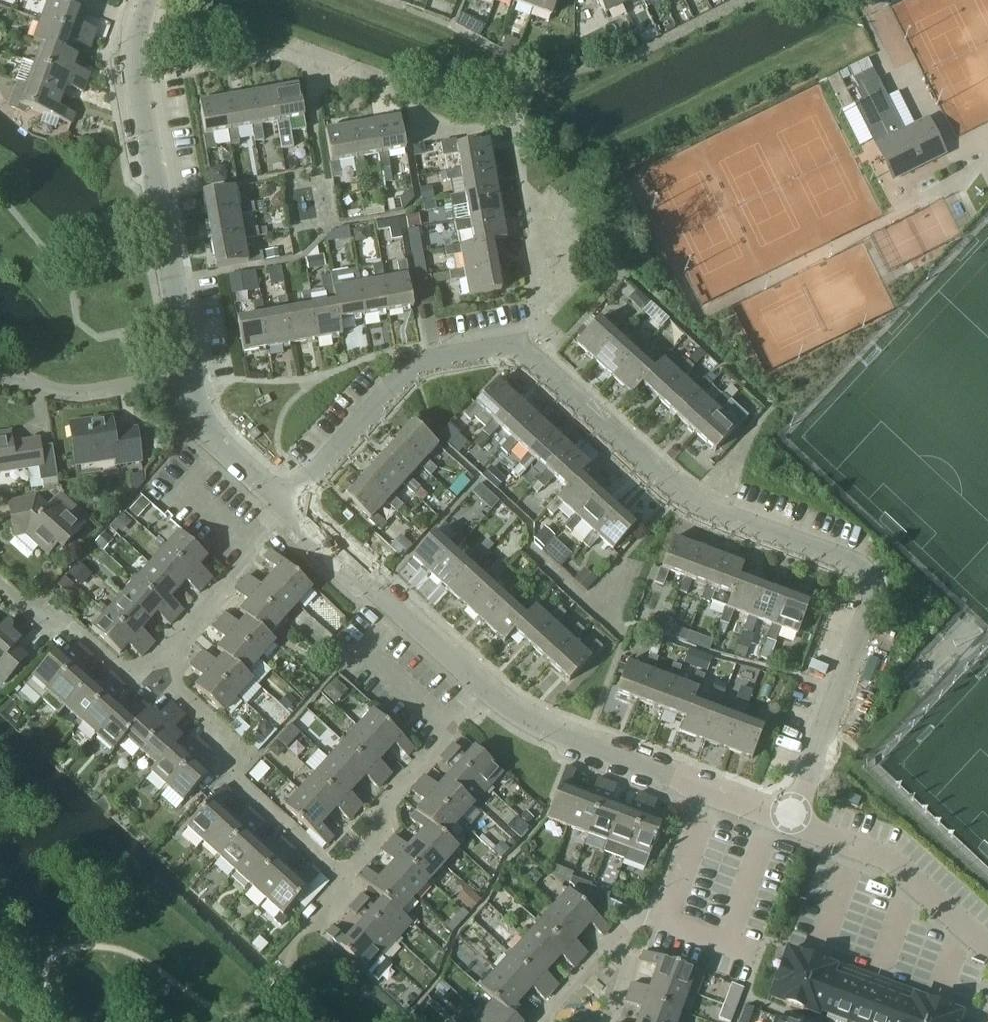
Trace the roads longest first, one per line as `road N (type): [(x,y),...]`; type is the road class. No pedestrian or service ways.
road 1 (residential): [(795,815),(874,599),(874,579),(680,500),(529,359),(505,352),(454,360),(407,378),(289,508)]
road 2 (residential): [(193,376),(136,87),(141,24)]
road 3 (residential): [(348,877),(237,779),(227,738),(179,691),(169,651)]
road 4 (residential): [(481,682),(289,508)]
road 5 (residential): [(481,682),(568,734),(714,786)]
road 6 (residential): [(795,815),(816,834),(892,862),(987,948)]
road 7 (residential): [(169,651),(129,675),(76,626),(45,628),(0,585)]
road 8 (residential): [(0,378),(85,395),(193,376)]
road 9 (residential): [(348,877),(388,831),(390,804),(434,752),(444,724)]
road 10 (residential): [(284,503),(206,427),(193,376)]
road 11 (residential): [(666,919),(714,786)]
road 12 (residential): [(444,724),(359,646),(375,628)]
road 13 (residential): [(248,543),(248,557),(169,651)]

